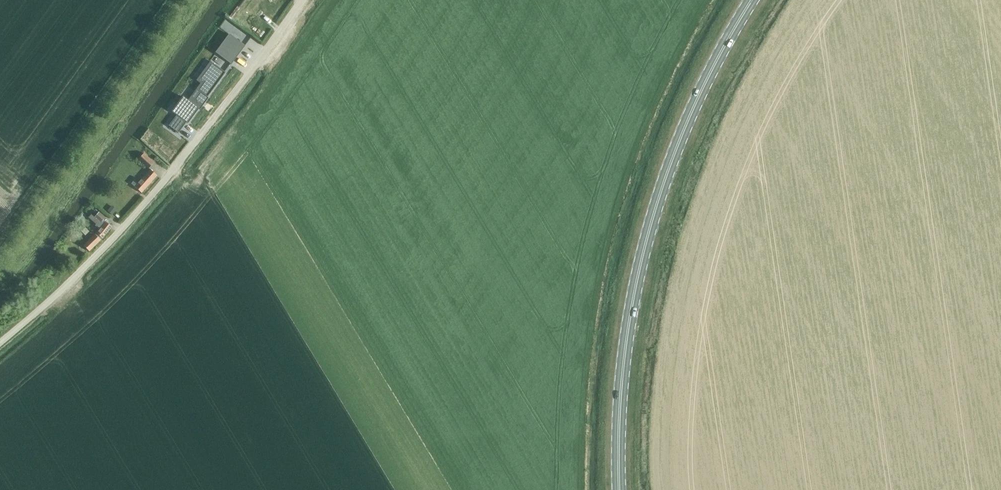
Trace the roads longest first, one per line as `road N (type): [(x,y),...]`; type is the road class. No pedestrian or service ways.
road 1 (secondary): [(619,489),(615,445),(642,259),(667,167),(750,0)]
road 2 (unclassified): [(0,344),(80,277),(184,160),(305,0)]

